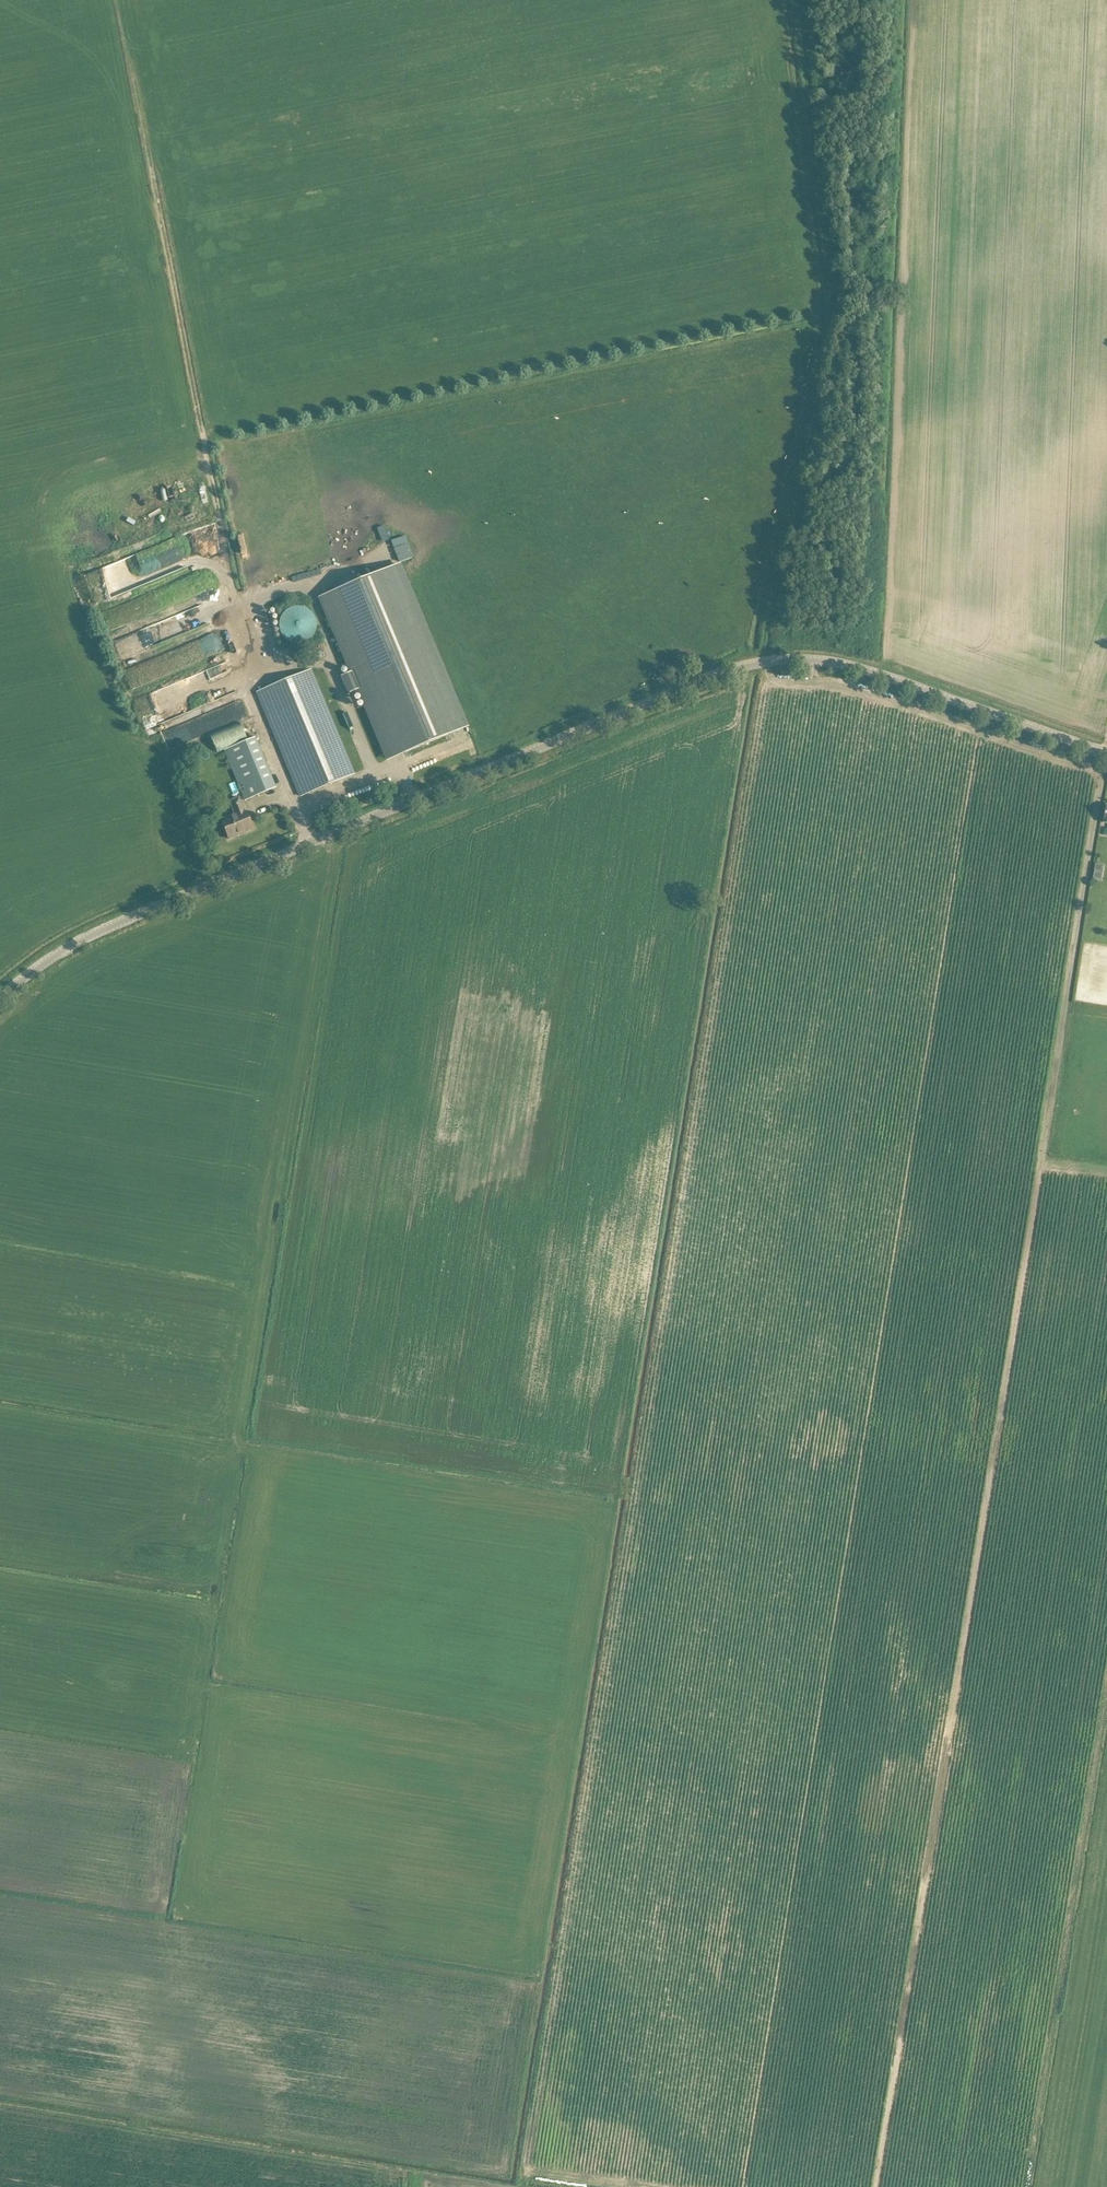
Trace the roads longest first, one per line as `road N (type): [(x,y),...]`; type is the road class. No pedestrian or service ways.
road 1 (unclassified): [(0,997),(50,953),(139,905),(771,656),(841,661),(1106,753)]

